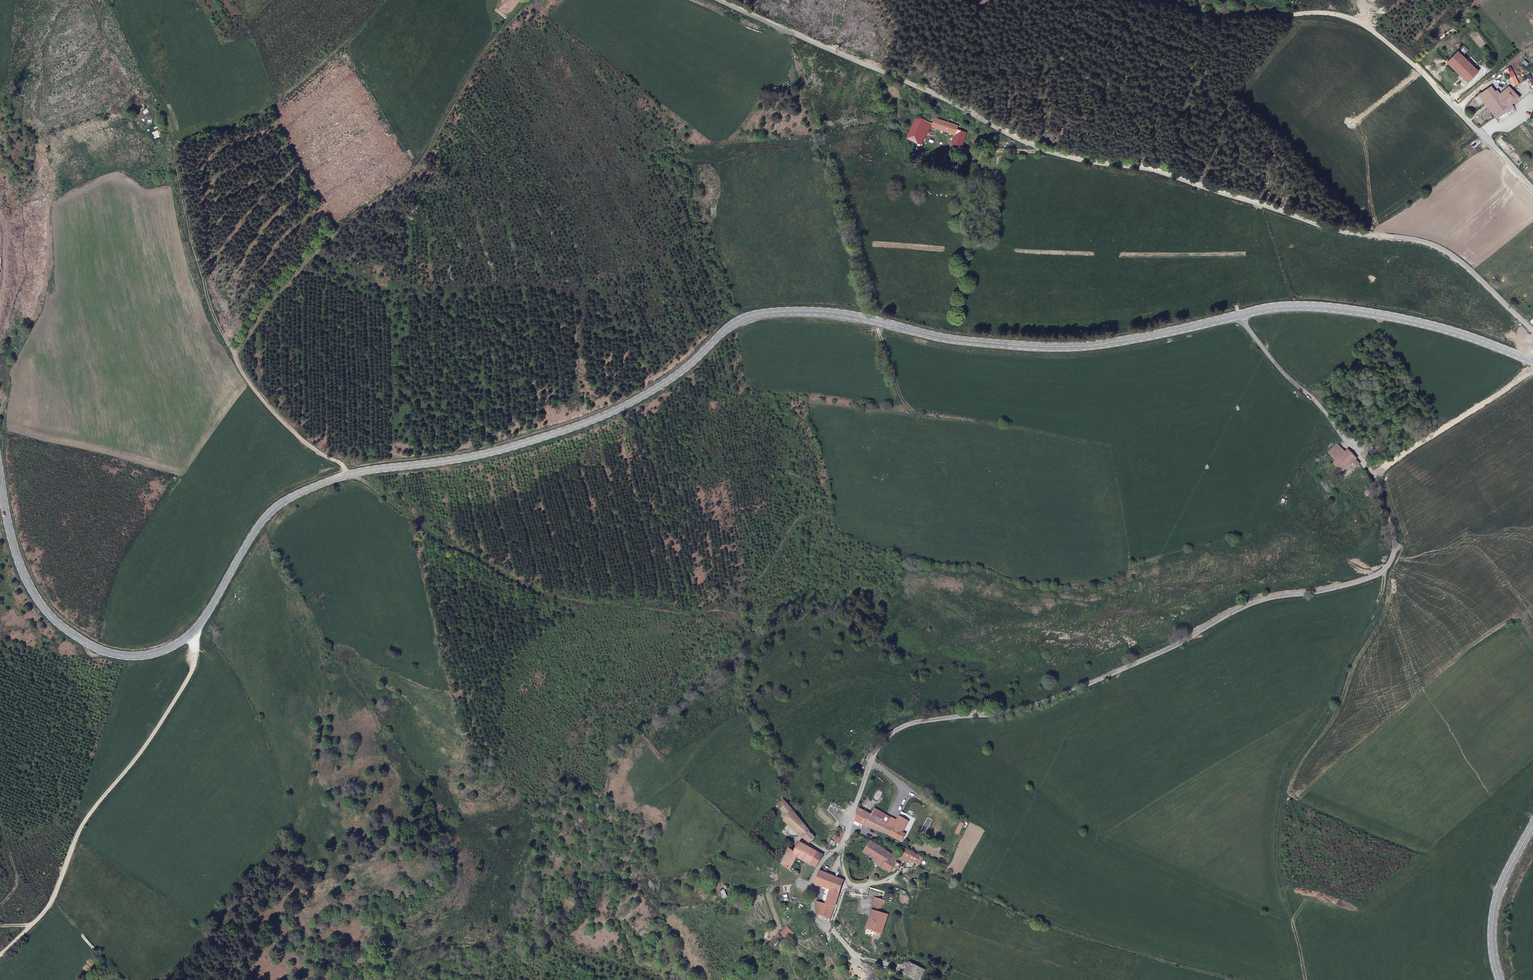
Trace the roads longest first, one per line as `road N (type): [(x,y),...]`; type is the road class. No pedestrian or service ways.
road 1 (secondary): [(0,470),(14,549),(46,612),(93,646),(141,657),(198,629),(241,553),(286,501),(353,472),(471,457),(571,429),(677,374),(747,317),(825,311),(956,338),(1068,347),(1238,316)]
road 2 (residential): [(869,973),(812,917),(811,896),(824,861),(841,845),(882,740),(925,720),(1062,696),(1249,601),(1356,582),(1392,557),(1375,479),(1238,316)]
road 3 (residential): [(718,0),(1044,148),(1149,170),(1351,233),(1432,244),(1532,329)]
road 4 (track): [(529,0),(490,44),(403,180),(300,259),(236,351),(267,393),(360,470)]
road 5 (track): [(1384,569),(1384,591),(1323,721),(1297,746),(1276,786),(1276,862),(1307,979)]
road 6 (track): [(198,629),(191,680),(176,705),(85,819),(56,898),(0,953)]
road 7 (track): [(1483,138),(1427,79),(1355,22),(1320,12),(1150,0)]
road 8 (track): [(236,351),(198,262),(167,109),(112,0)]
road 9 (secondary): [(1238,316),(1322,307),(1412,320),(1532,360)]
road 10 (secondary): [(1532,824),(1496,899),(1500,979)]
road 11 (track): [(849,979),(828,933),(845,881),(841,845)]

